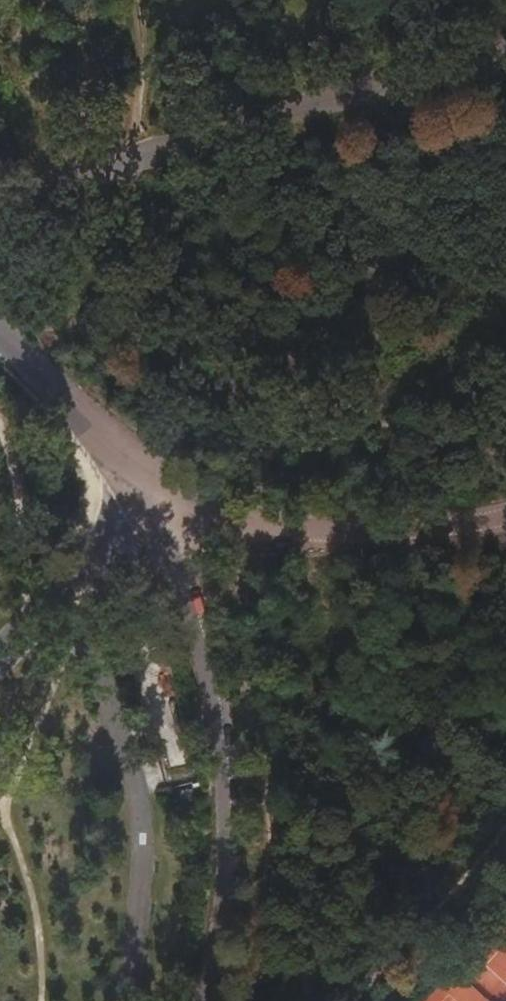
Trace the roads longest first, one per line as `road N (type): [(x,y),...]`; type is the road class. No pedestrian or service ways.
road 1 (track): [(159,500),(505,101)]
road 2 (unclassified): [(199,1000),(224,889),(226,793),(214,690),(159,500)]
road 3 (unclassified): [(159,500),(282,525),(505,512)]
road 4 (unclassified): [(0,337),(159,500)]

